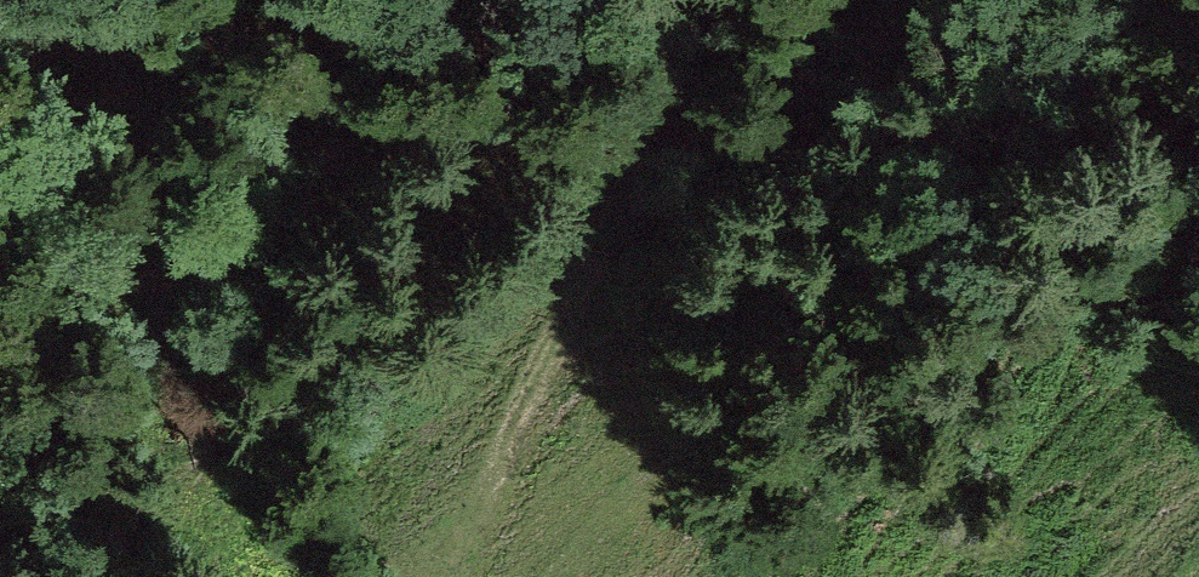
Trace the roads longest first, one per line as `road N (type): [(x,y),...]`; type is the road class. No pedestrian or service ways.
road 1 (track): [(7,152),(151,115),(241,104),(426,108),(501,94),(693,0)]
road 2 (track): [(767,0),(721,36),(691,79),(489,487),(460,576)]

